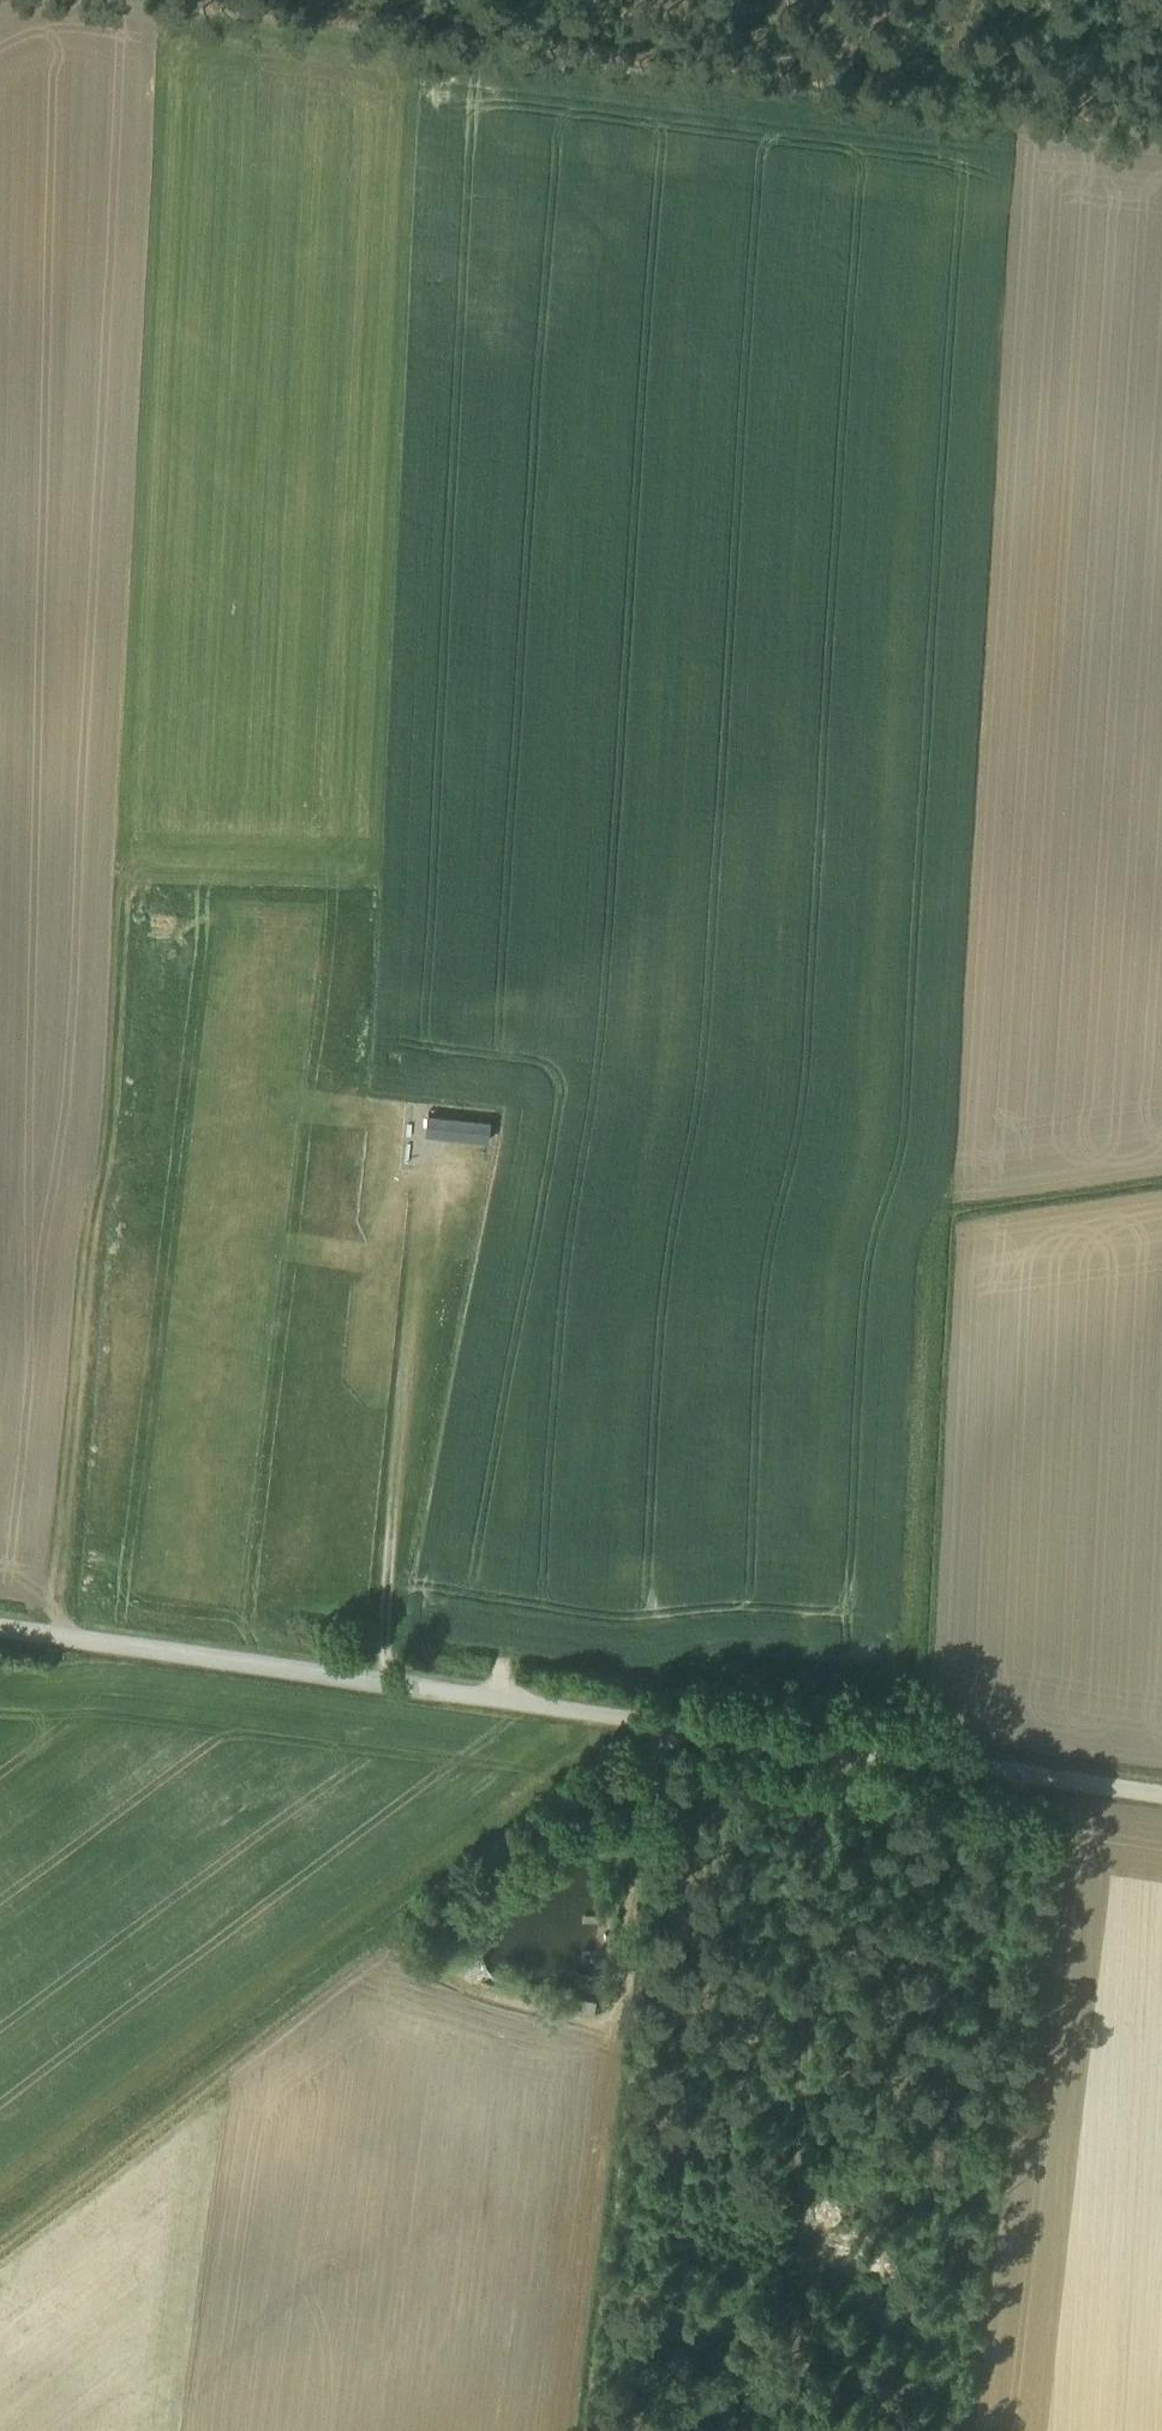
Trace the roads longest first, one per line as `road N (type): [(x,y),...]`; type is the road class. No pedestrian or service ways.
road 1 (track): [(0,1625),(529,1688),(1161,1782)]
road 2 (track): [(653,1706),(568,2430)]

